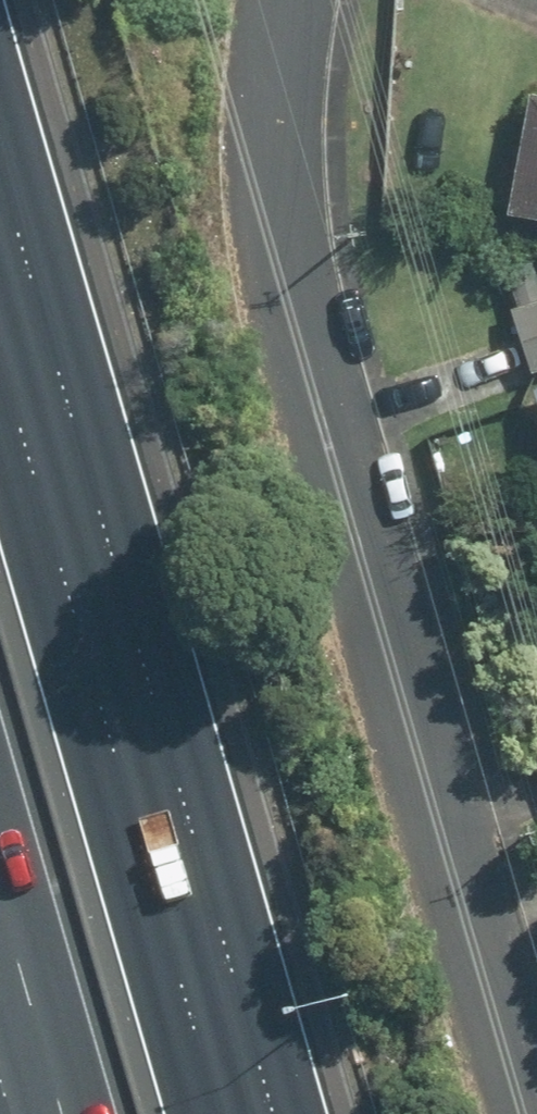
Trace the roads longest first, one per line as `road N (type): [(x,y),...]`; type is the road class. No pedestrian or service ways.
road 1 (residential): [(296,0),(278,157),(296,304),(533,1113)]
road 2 (motorway): [(0,352),(220,1113)]
road 3 (motorway): [(62,1113),(0,898)]

